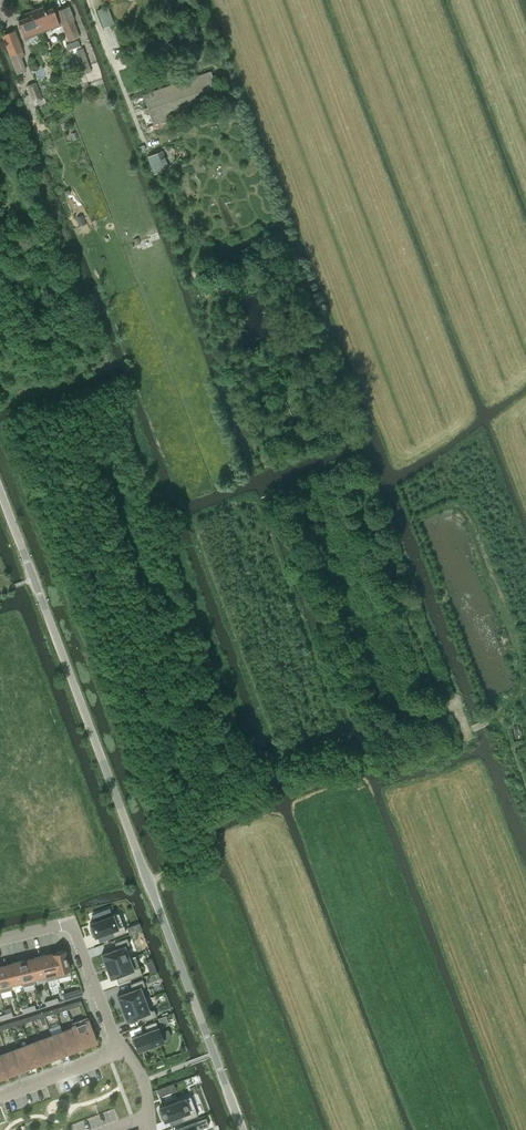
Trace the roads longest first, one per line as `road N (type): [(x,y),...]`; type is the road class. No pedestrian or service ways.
road 1 (unclassified): [(242,1129),(0,493)]
road 2 (track): [(148,881),(234,810),(264,772),(411,715),(454,710),(467,732),(496,718),(522,693),(514,634)]
road 3 (residential): [(121,1051),(69,925),(0,942)]
road 4 (residential): [(0,1092),(121,1051)]

